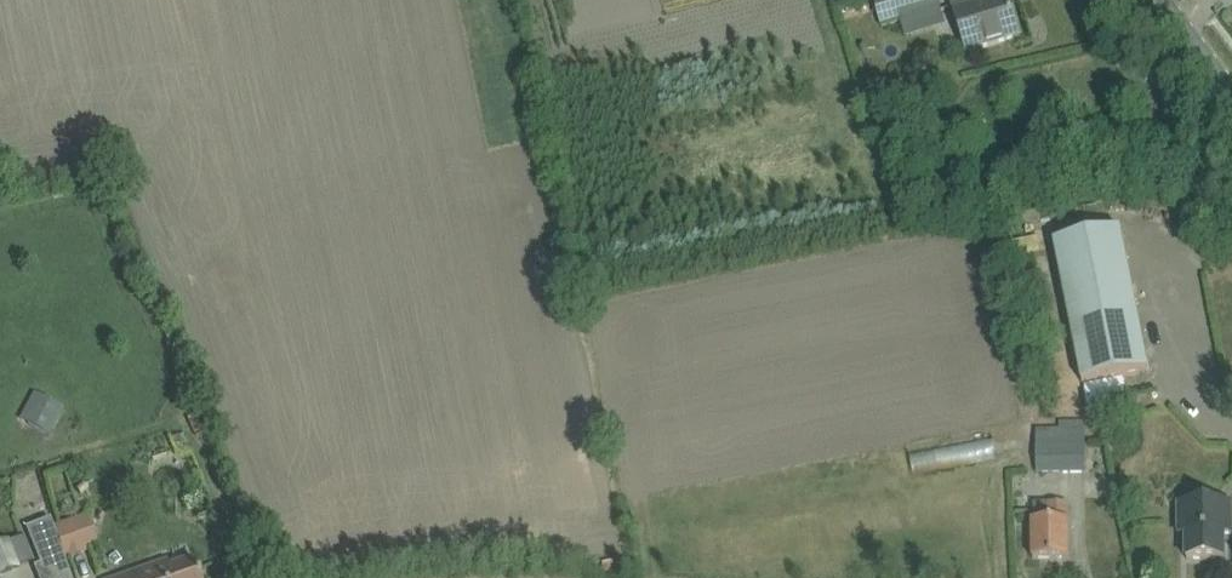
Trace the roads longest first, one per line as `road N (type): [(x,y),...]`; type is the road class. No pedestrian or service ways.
road 1 (unclassified): [(1231,98),(1158,0)]

